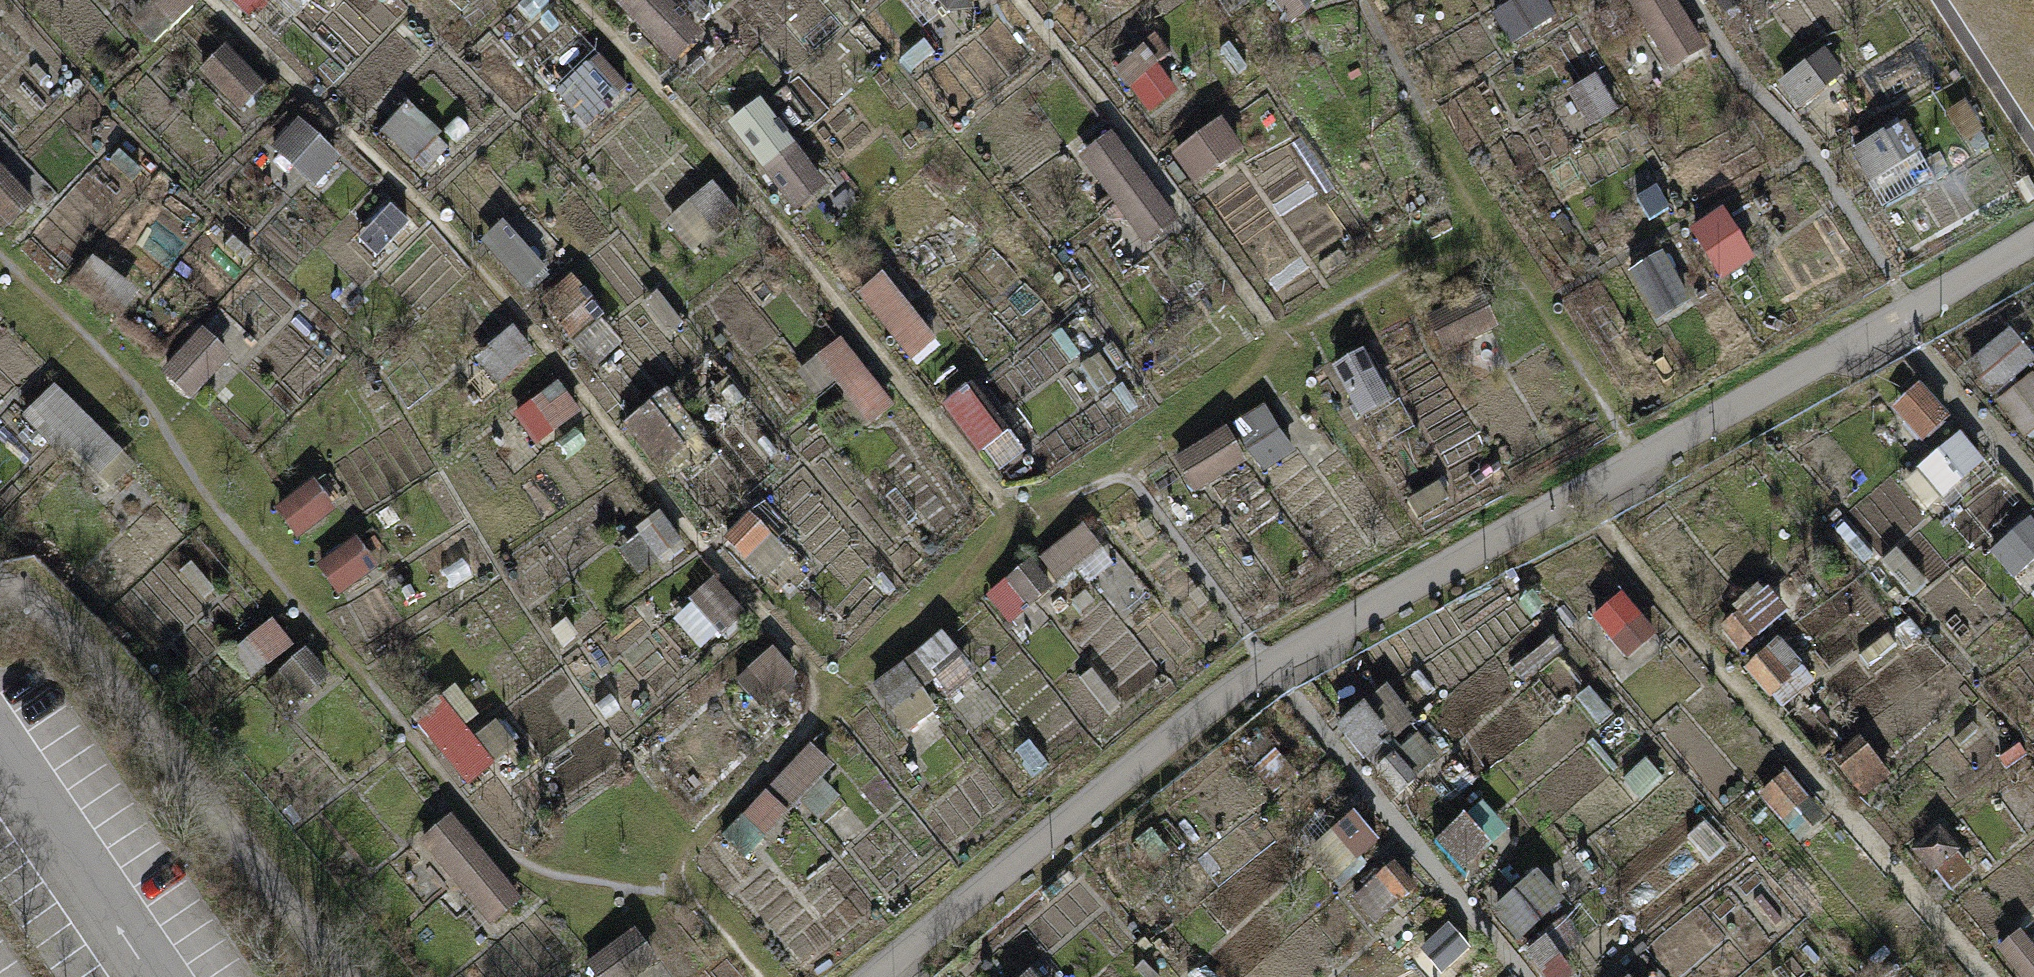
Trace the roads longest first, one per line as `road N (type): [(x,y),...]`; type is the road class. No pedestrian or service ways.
road 1 (track): [(342,976),(72,634),(0,581)]

